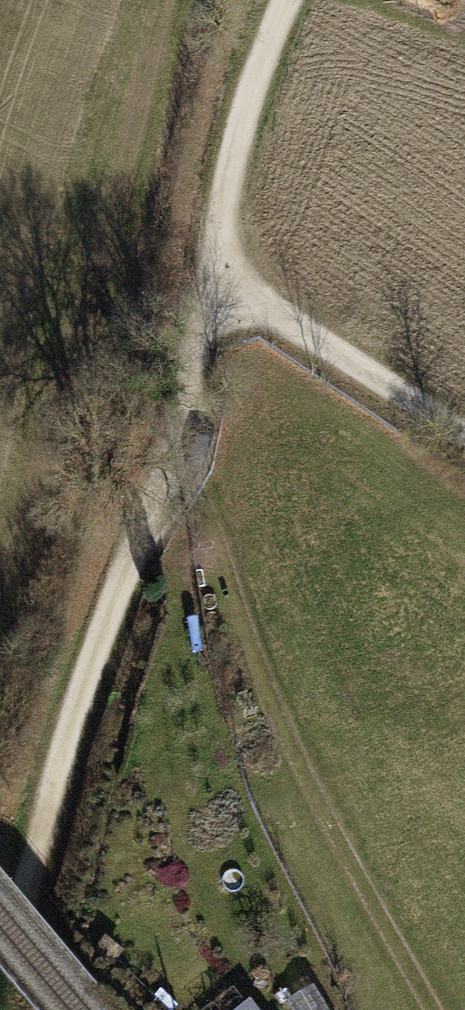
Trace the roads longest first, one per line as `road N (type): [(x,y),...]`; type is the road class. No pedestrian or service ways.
road 1 (track): [(294,0),(237,118),(188,356),(132,547),(28,889),(0,921)]
road 2 (track): [(188,356),(220,580),(310,803),(424,1009)]
road 3 (track): [(464,447),(203,277)]

